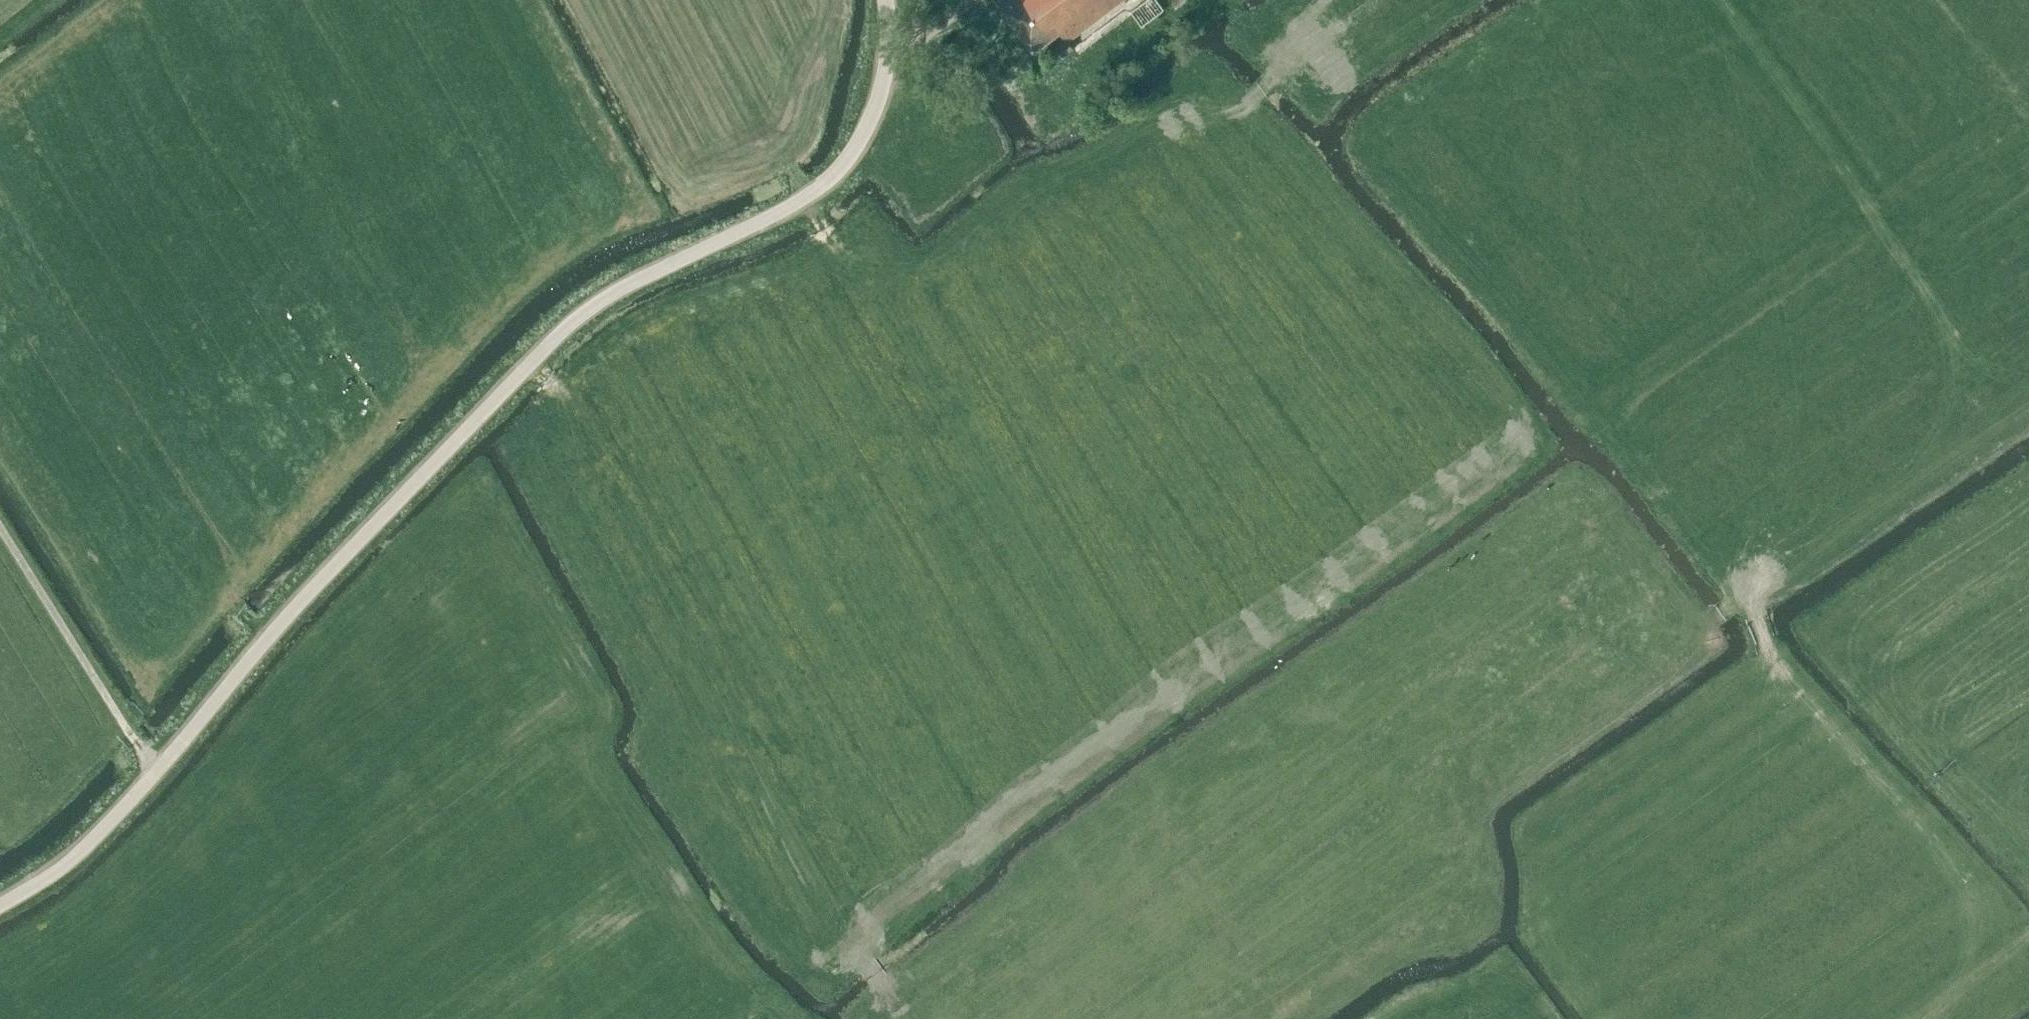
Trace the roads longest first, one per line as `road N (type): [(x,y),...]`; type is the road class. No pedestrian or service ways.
road 1 (tertiary): [(0,905),(100,833),(313,588),(578,318),(800,201),(841,168),(881,95),(887,0)]
road 2 (track): [(0,526),(158,767)]

